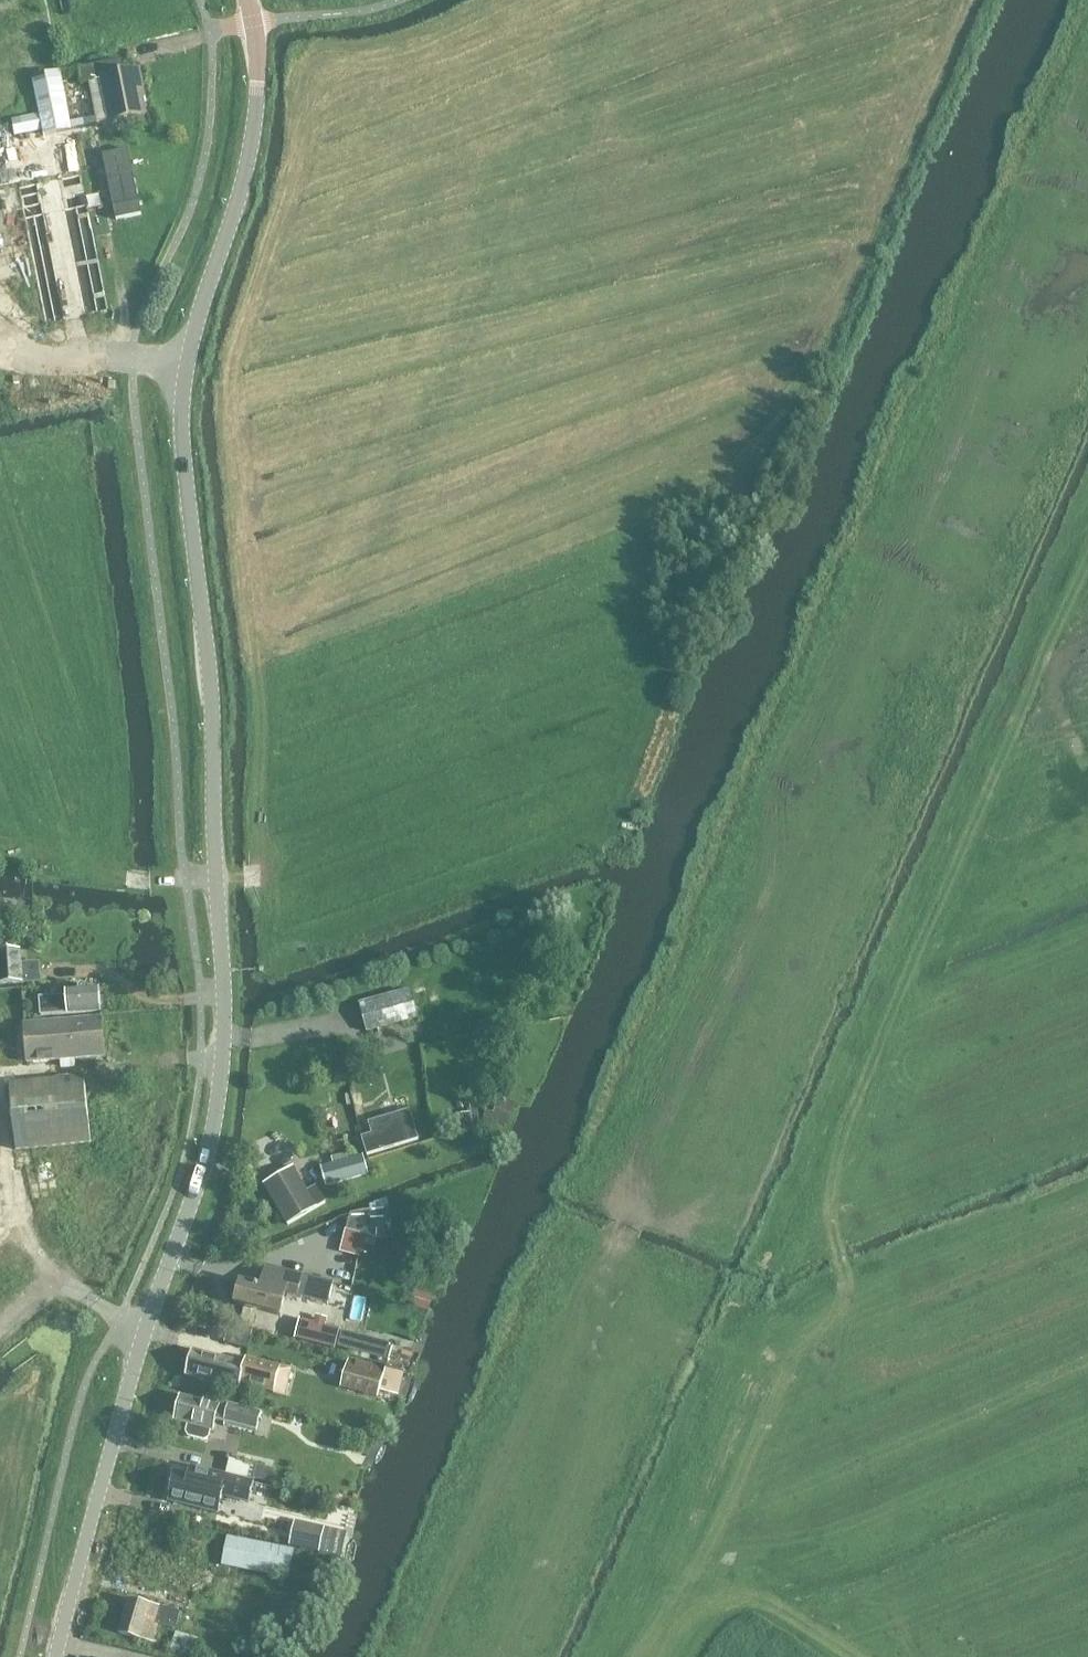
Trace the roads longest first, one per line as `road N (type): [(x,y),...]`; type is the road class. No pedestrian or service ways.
road 1 (track): [(504,1656),(593,1455),(586,1325),(599,1285),(745,972),(771,872),(773,781),(905,508),(1087,54)]
road 2 (tertiary): [(56,1656),(143,1332),(202,1173),(220,1084),(224,996),(210,688),(180,407),(192,338),(252,141),(257,43),(247,0)]
road 3 (track): [(618,1656),(771,1375),(842,1302),(845,1268),(830,1225),(835,1189),(883,1091),(904,1030),(921,930),(978,775),(1087,517)]
road 4 (track): [(251,865),(261,720),(231,372),(243,319),(317,100),(541,0)]
road 5 (track): [(137,432),(92,440),(76,474),(109,687),(118,867),(132,882),(252,878)]
road 6 (track): [(586,1325),(664,1335),(771,1375)]
road 7 (track): [(251,865),(258,904),(269,928),(283,936),(369,910)]
road 8 (track): [(19,1228),(0,1094)]

